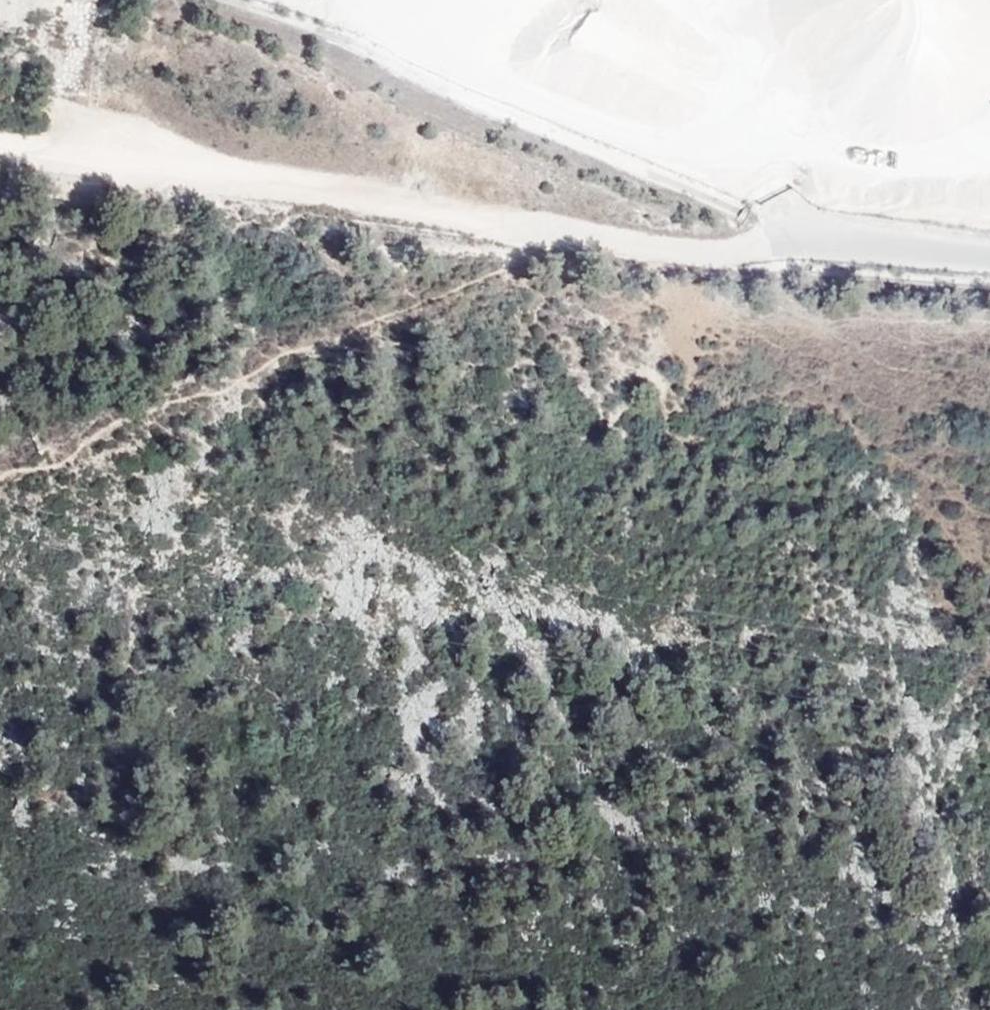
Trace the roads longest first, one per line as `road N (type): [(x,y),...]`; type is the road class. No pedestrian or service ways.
road 1 (unclassified): [(0,147),(553,230),(748,251),(989,259)]

